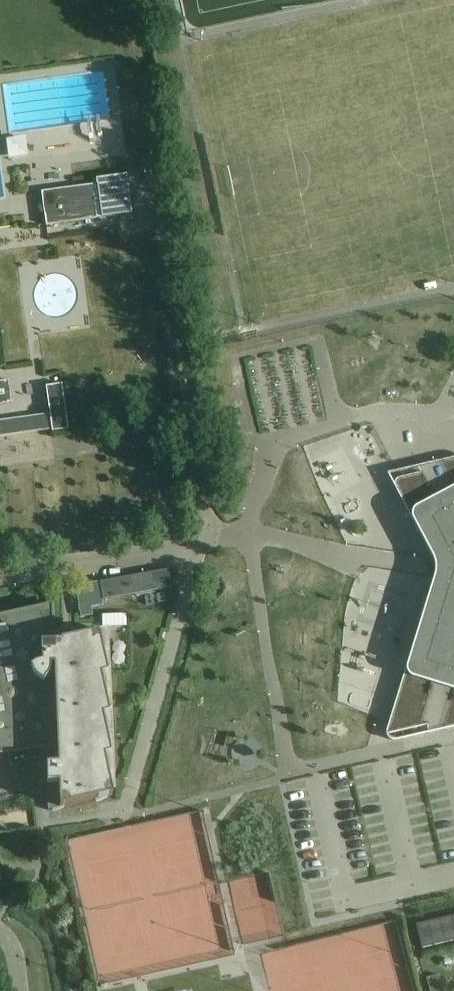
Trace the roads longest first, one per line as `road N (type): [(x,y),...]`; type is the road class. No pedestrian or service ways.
road 1 (unclassified): [(0,574),(209,540)]

